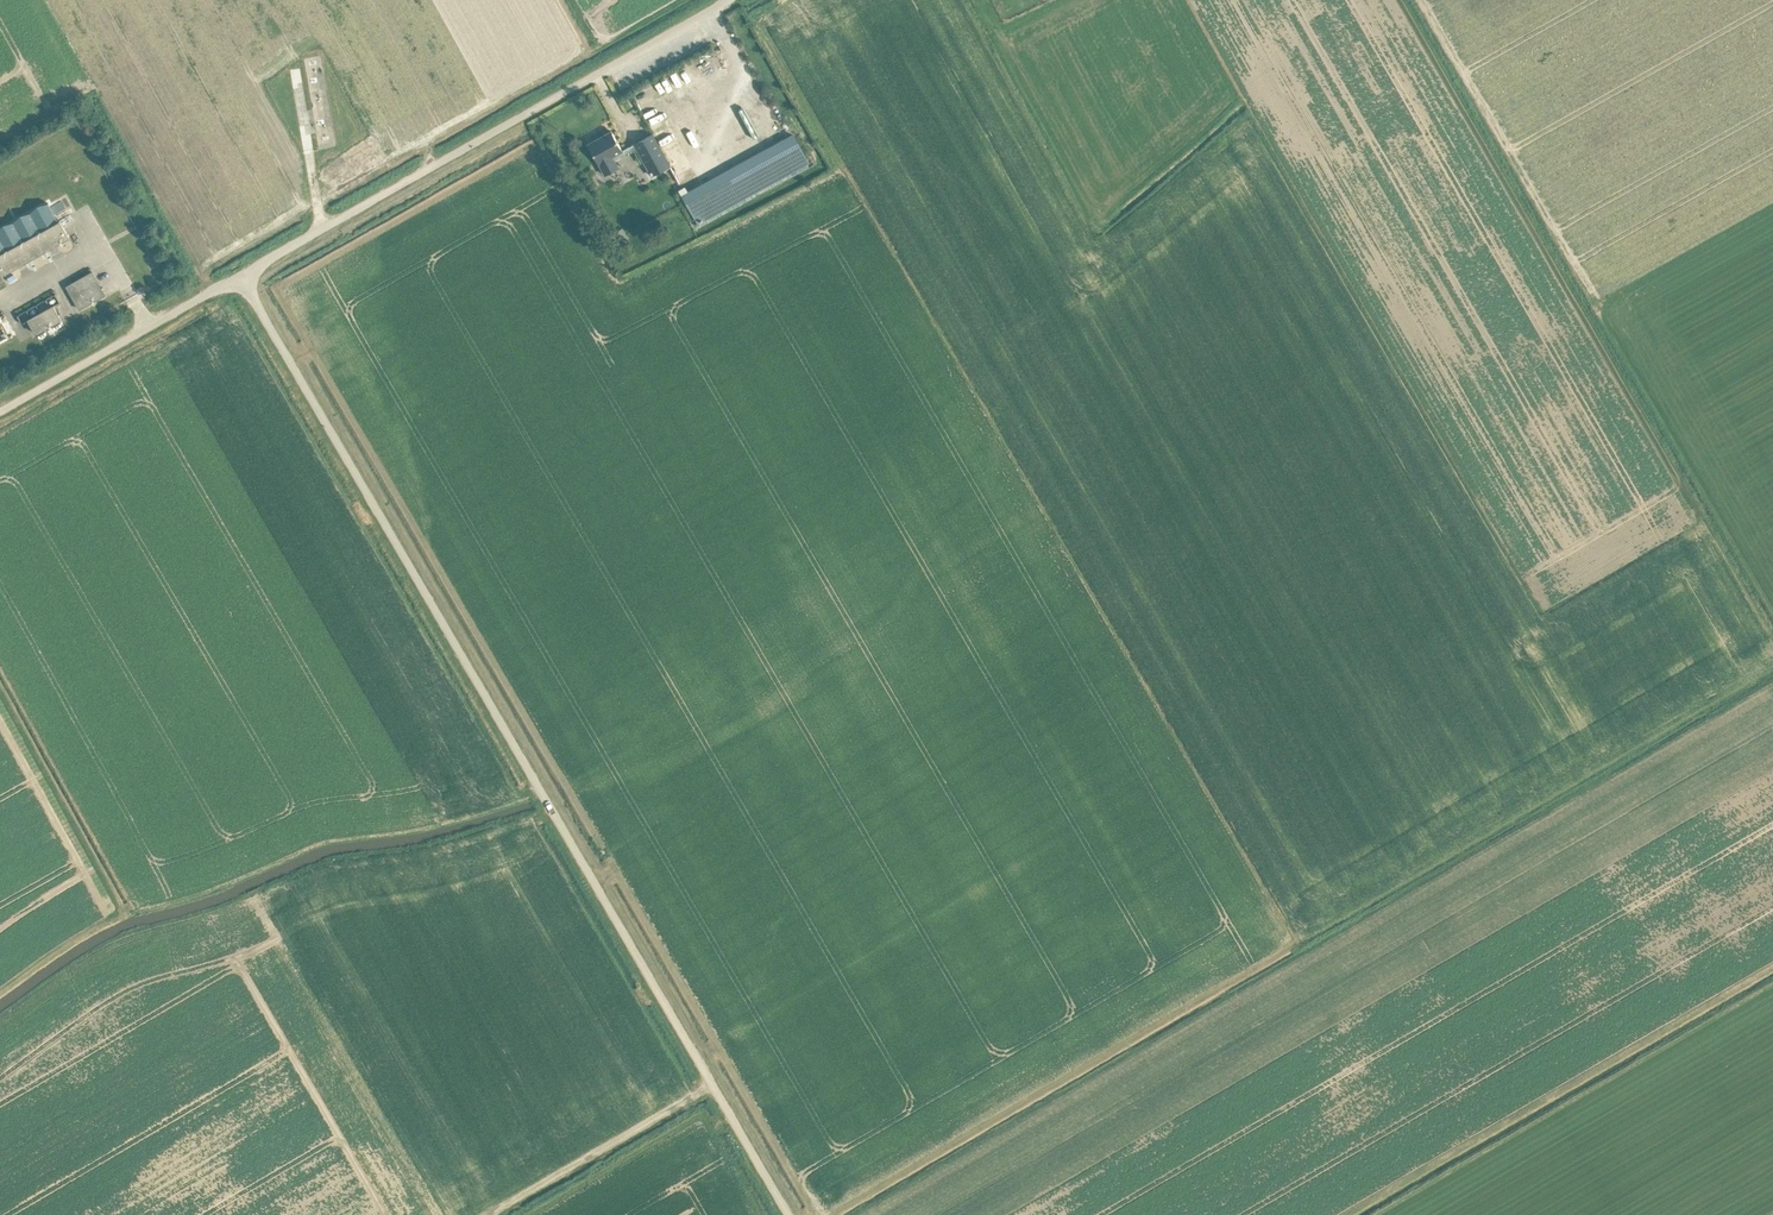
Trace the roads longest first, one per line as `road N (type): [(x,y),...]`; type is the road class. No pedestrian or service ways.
road 1 (unclassified): [(789,1214),(241,277)]
road 2 (unclassified): [(241,277),(724,0)]
road 3 (unclassified): [(0,413),(241,277)]

